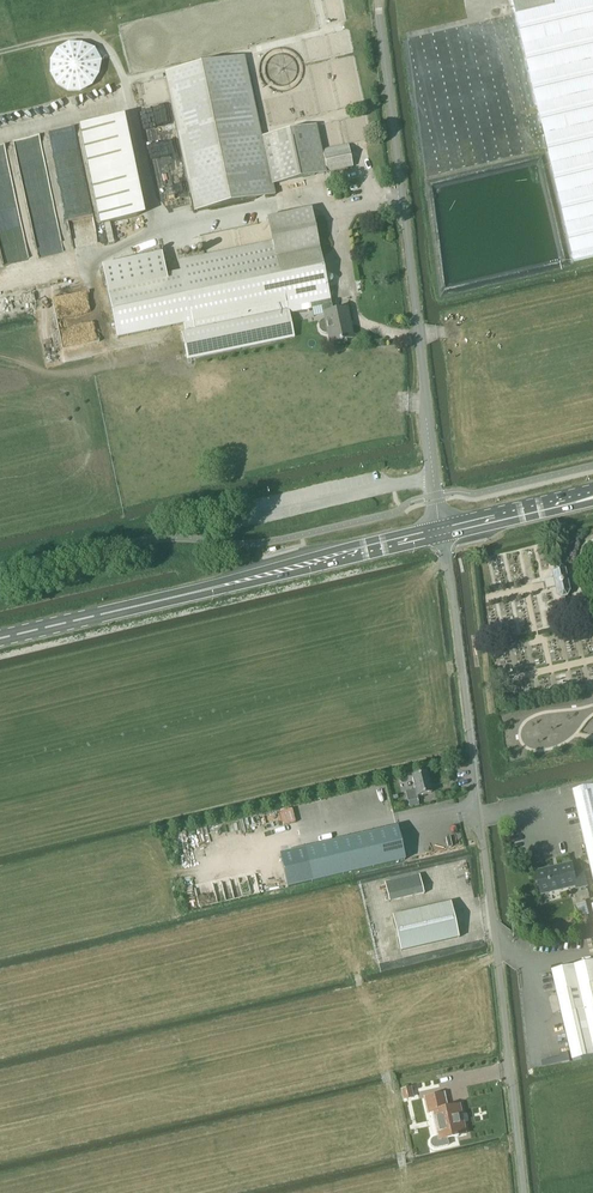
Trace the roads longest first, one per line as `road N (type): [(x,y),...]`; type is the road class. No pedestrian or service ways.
road 1 (unclassified): [(524,1192),(442,531)]
road 2 (unclassified): [(442,531),(378,0)]
road 3 (secondary): [(0,637),(442,531)]
road 4 (secondary): [(442,531),(592,497)]

